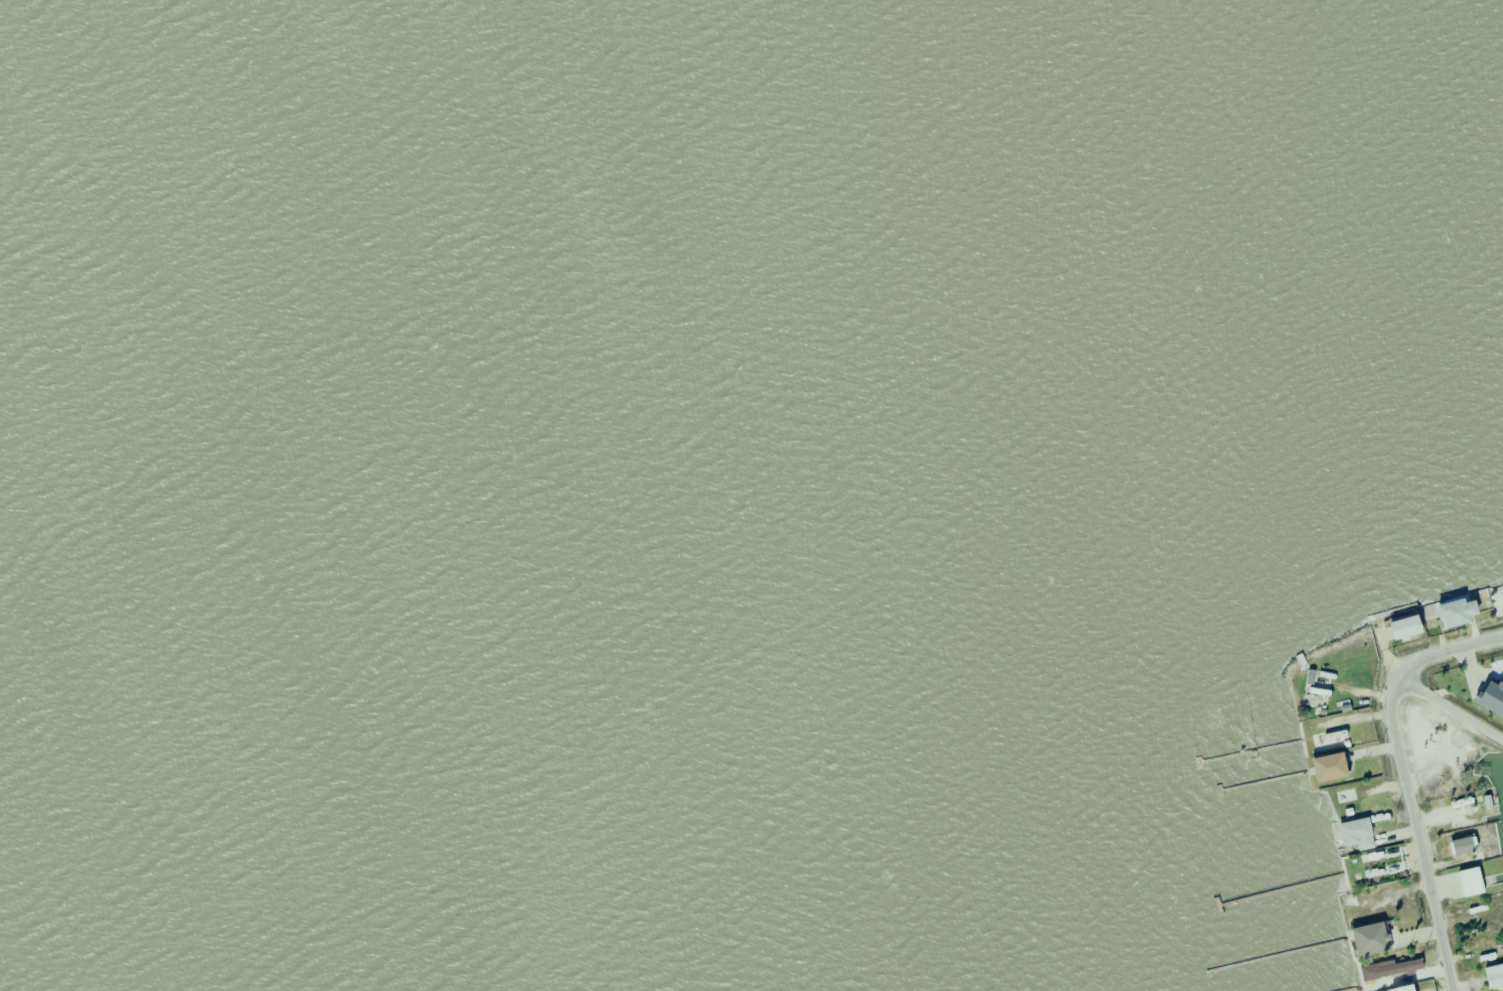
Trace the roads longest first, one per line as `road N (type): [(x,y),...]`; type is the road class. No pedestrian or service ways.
road 1 (residential): [(1447,990),(1388,703),(1396,677),(1421,658),(1502,635)]
road 2 (residential): [(1502,741),(1396,677)]

